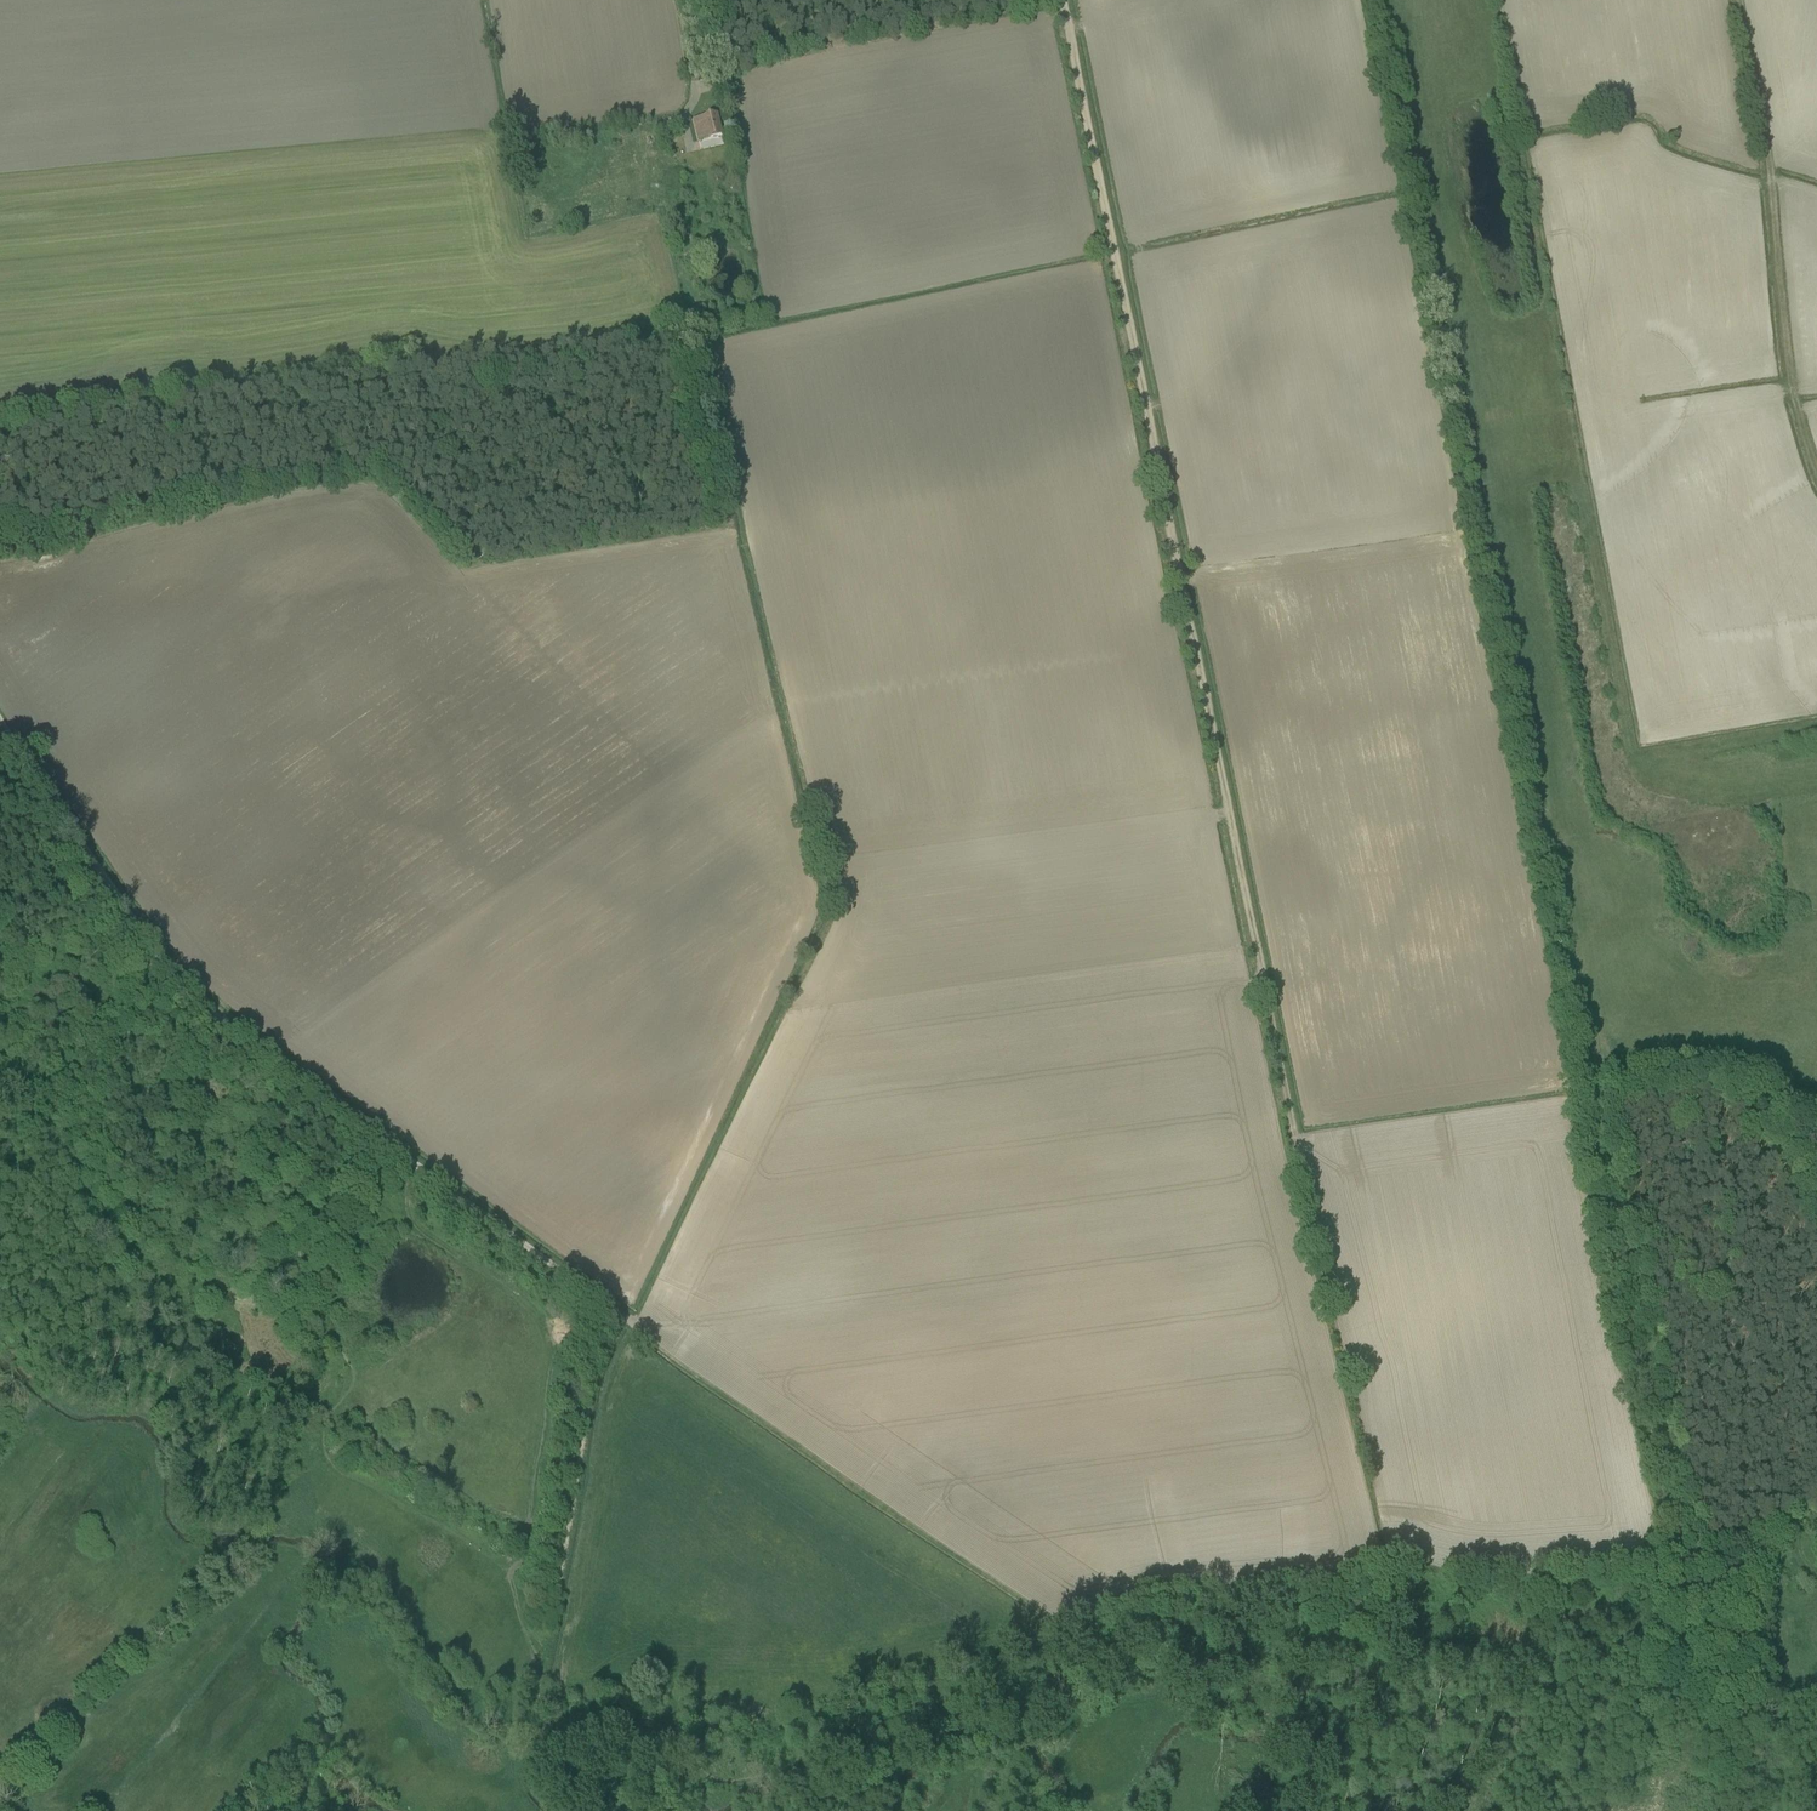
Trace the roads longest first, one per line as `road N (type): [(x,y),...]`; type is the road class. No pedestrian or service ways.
road 1 (track): [(1299,1144),(1053,0)]
road 2 (unclassified): [(630,1325),(216,1019),(163,969),(0,717)]
road 3 (track): [(1738,0),(1769,167),(1791,378),(1816,473)]
road 4 (track): [(1816,1519),(1673,1558),(1658,1683)]

